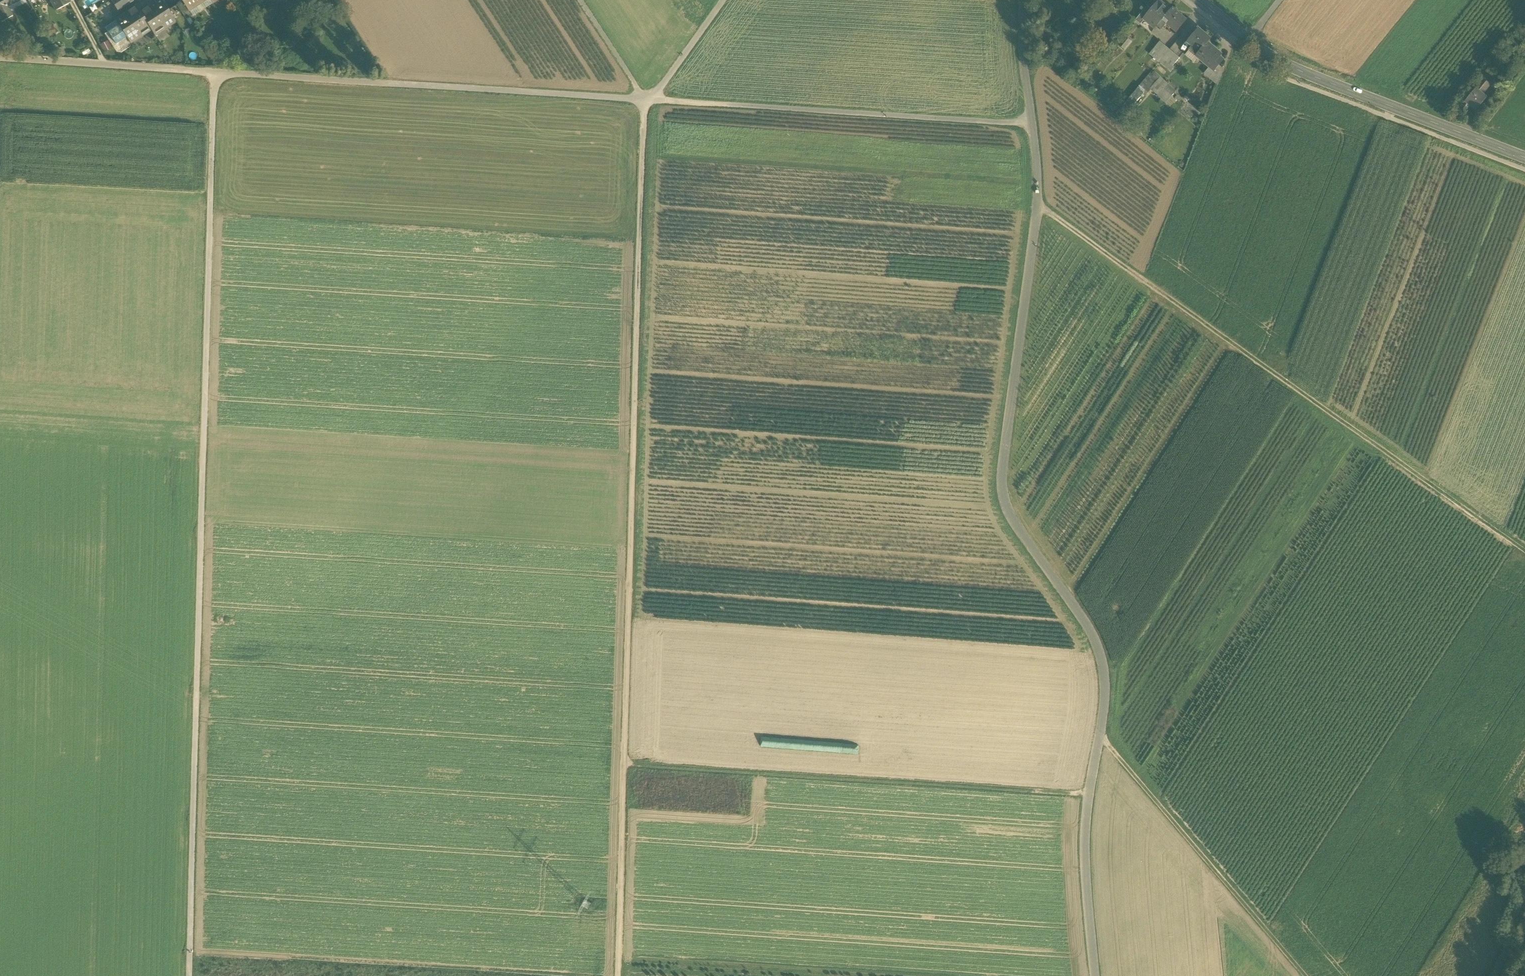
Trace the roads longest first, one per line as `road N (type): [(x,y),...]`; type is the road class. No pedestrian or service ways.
road 1 (track): [(214,71),(189,975)]
road 2 (unclassified): [(1032,125),(1037,204),(1000,496),(1090,631),(1105,668),(1086,844),(1096,975)]
road 3 (track): [(0,58),(644,99),(727,0)]
road 4 (track): [(644,99),(628,712)]
road 5 (track): [(1037,204),(1524,552)]
road 6 (track): [(1088,794),(625,764)]
road 7 (unclassified): [(644,99),(1032,125)]
road 8 (track): [(1100,731),(1305,975)]
road 9 (secondary): [(1524,158),(1300,71),(1250,38)]
road 10 (track): [(619,975),(628,712)]
road 11 (unclassified): [(1022,0),(1032,125)]

